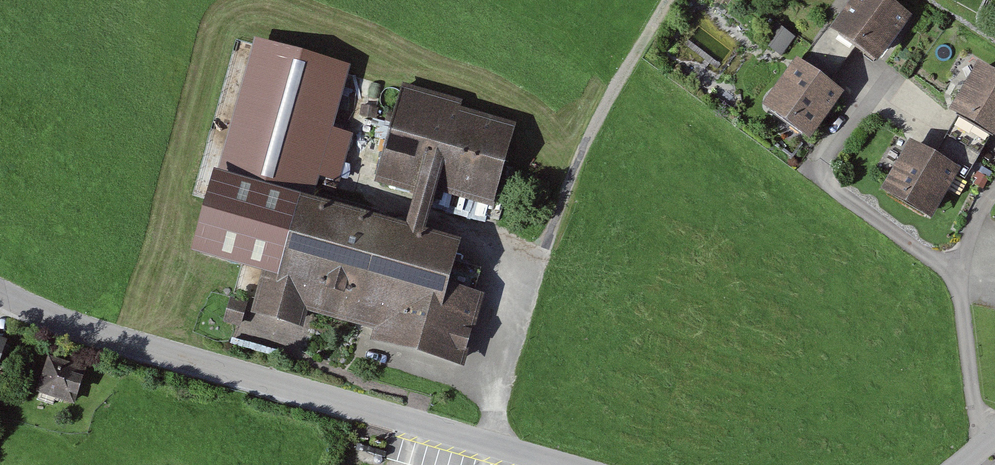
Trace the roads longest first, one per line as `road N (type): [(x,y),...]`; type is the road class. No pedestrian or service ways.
road 1 (tertiary): [(562,464),(133,344),(0,293)]
road 2 (residential): [(920,117),(876,85),(832,146),(826,177),(956,275),(988,443)]
road 3 (track): [(665,0),(605,104),(543,248),(483,444)]

